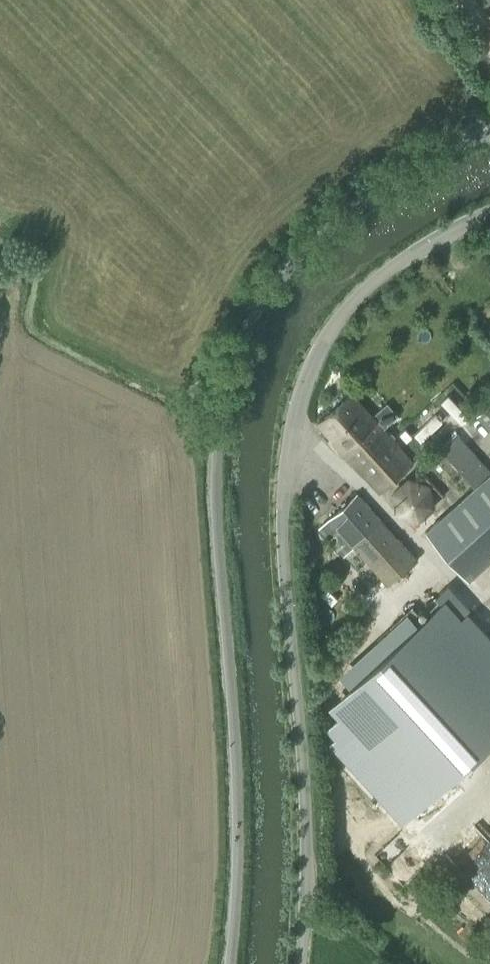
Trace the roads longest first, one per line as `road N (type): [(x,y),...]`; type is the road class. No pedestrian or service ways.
road 1 (unclassified): [(228,963),(235,744),(215,461),(238,347),(278,278),(319,235),(489,132)]
road 2 (unclassified): [(299,963),(302,811),(280,532),(290,412),(335,324),(369,287),(414,253),(489,215)]

